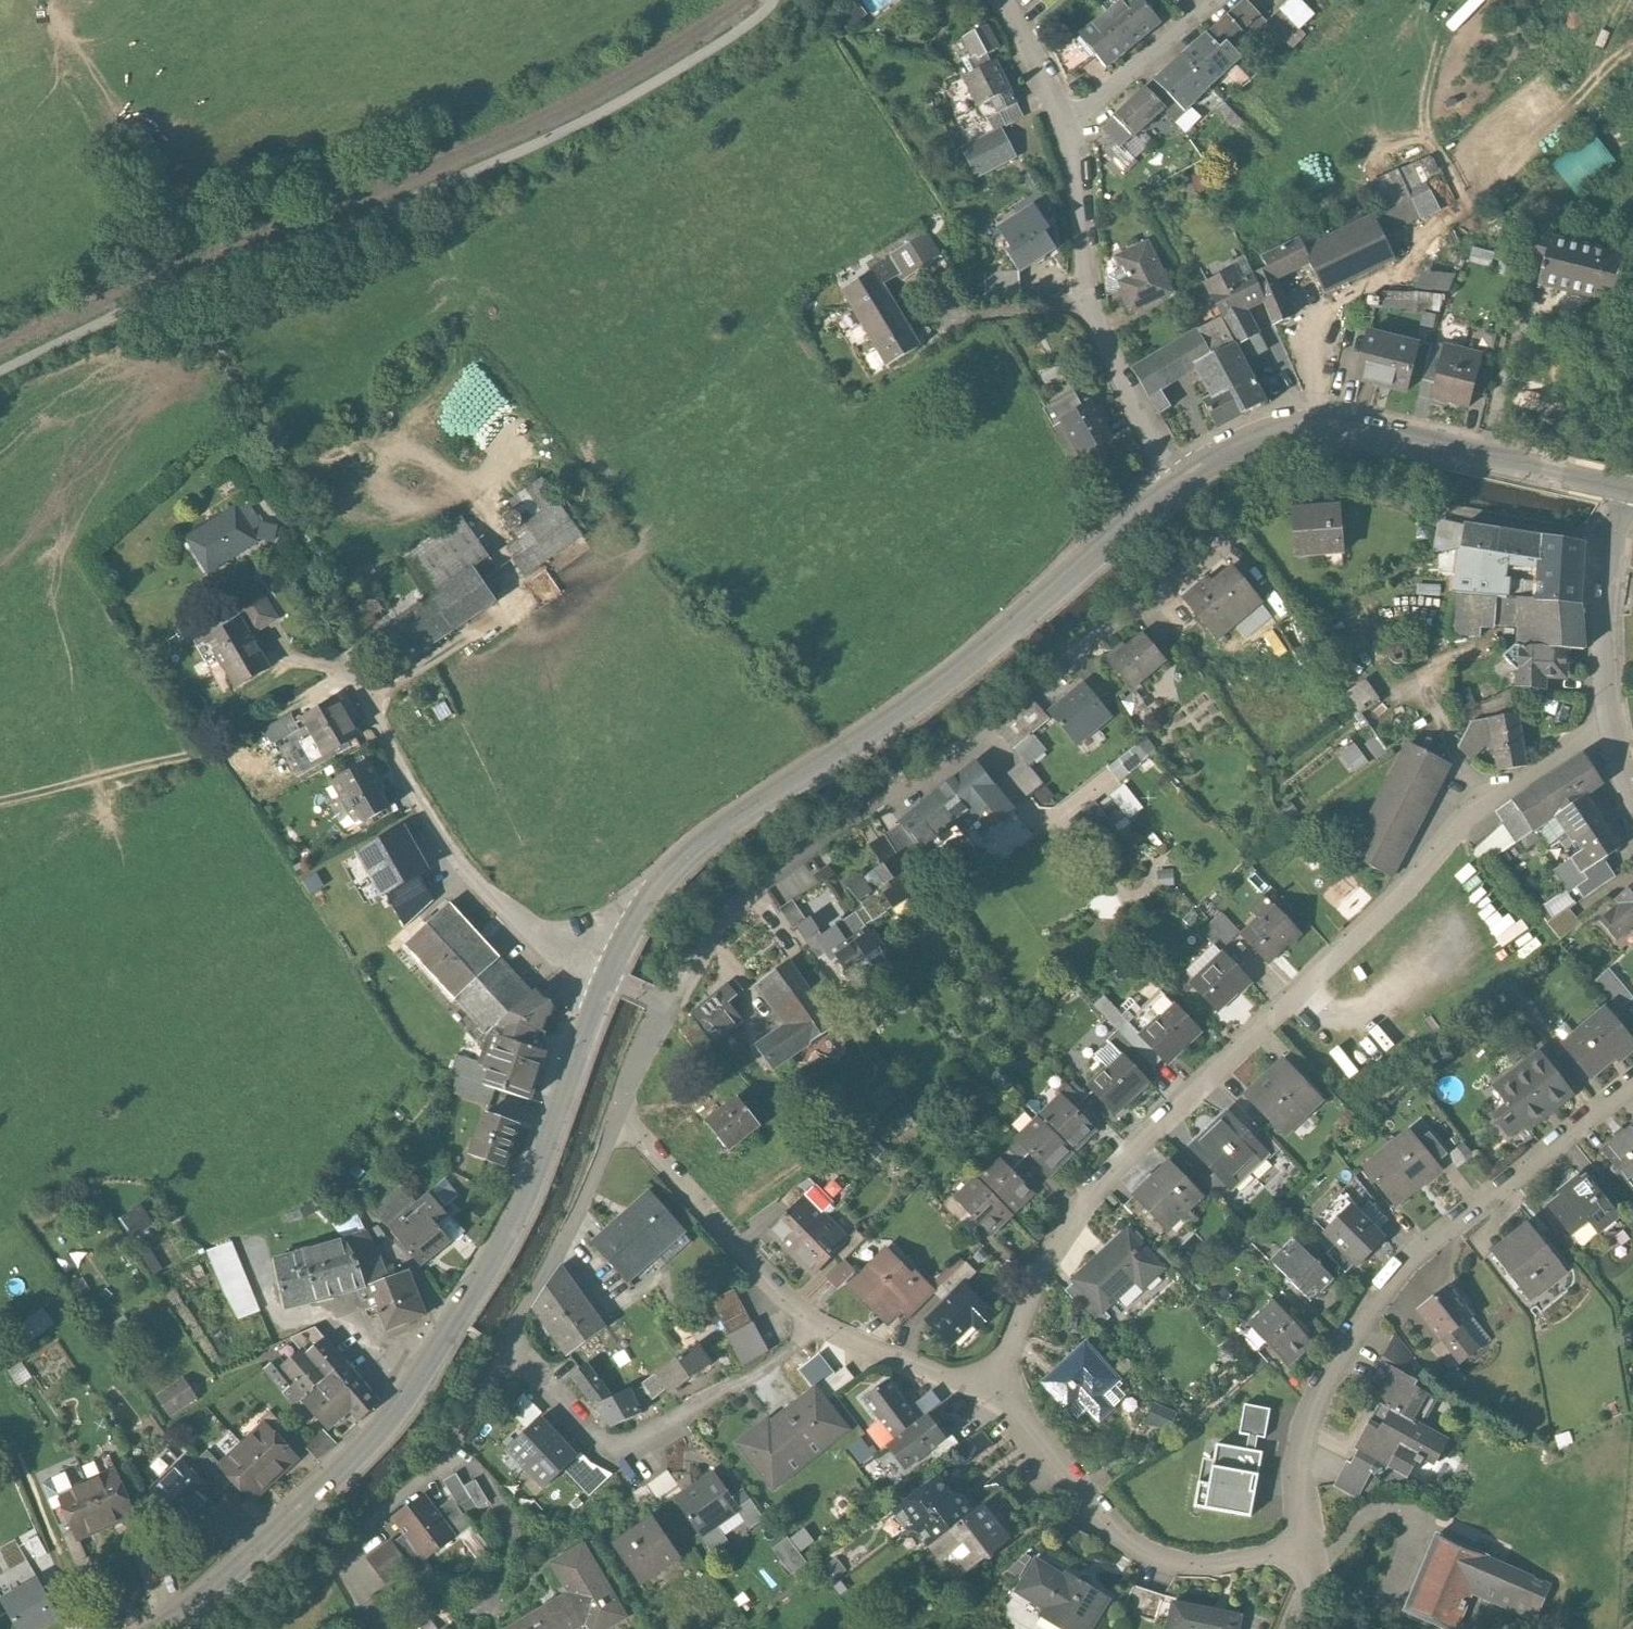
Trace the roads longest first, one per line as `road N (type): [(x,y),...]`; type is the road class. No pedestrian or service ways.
road 1 (track): [(369,710),(521,603),(473,485),(274,453),(172,245),(41,8)]
road 2 (residential): [(1005,1388),(1034,1299),(1076,1224),(1497,795),(1610,722)]
road 3 (tertiary): [(160,1628),(233,1584),(405,1402),(528,1197),(609,978)]
road 4 (tertiary): [(609,978),(647,902),(692,853),(968,668),(1175,485)]
road 5 (residential): [(609,978),(545,943),(475,878),(415,793),(320,592),(274,453)]
road 6 (residential): [(1632,1080),(1383,1288),(1307,1429),(1304,1502),(1316,1561)]
road 7 (tertiary): [(1175,485),(1245,445),(1316,428),(1630,493)]
road 8 (residential): [(900,796),(1097,636),(1239,534)]
road 9 (residential): [(1316,1561),(1198,1581),(1118,1537),(1005,1388)]
road 10 (residential): [(512,1345),(603,1450),(739,1388),(819,1325)]
road 11 (residential): [(1066,128),(1087,300),(1175,485)]
road 12 (residential): [(900,796),(716,919),(665,1005)]
road 13 (residential): [(819,1325),(617,1116)]
road 14 (residential): [(512,1345),(456,1438),(336,1554)]
road 15 (residential): [(617,1116),(512,1345)]
road 16 (residential): [(1630,493),(1609,537),(1602,639),(1610,722)]
road 17 (residential): [(1066,128),(1223,0)]
road 18 (residential): [(1005,1388),(918,1378),(819,1325)]
road 19 (residential): [(1003,0),(1029,35),(1066,128)]
road 20 (residential): [(665,1005),(617,1116)]

